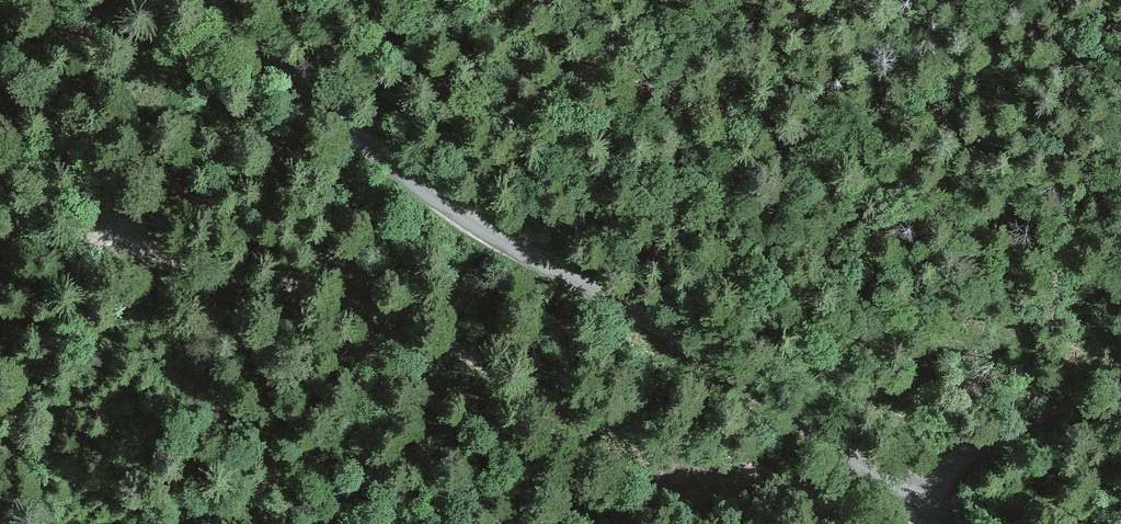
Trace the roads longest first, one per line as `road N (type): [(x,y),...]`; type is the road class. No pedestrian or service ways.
road 1 (track): [(918,523),(784,495),(325,291),(0,233)]
road 2 (unclassified): [(204,0),(431,198),(696,346),(955,523)]
road 3 (track): [(325,291),(0,55)]
road 4 (track): [(919,495),(1018,429),(1120,392)]

